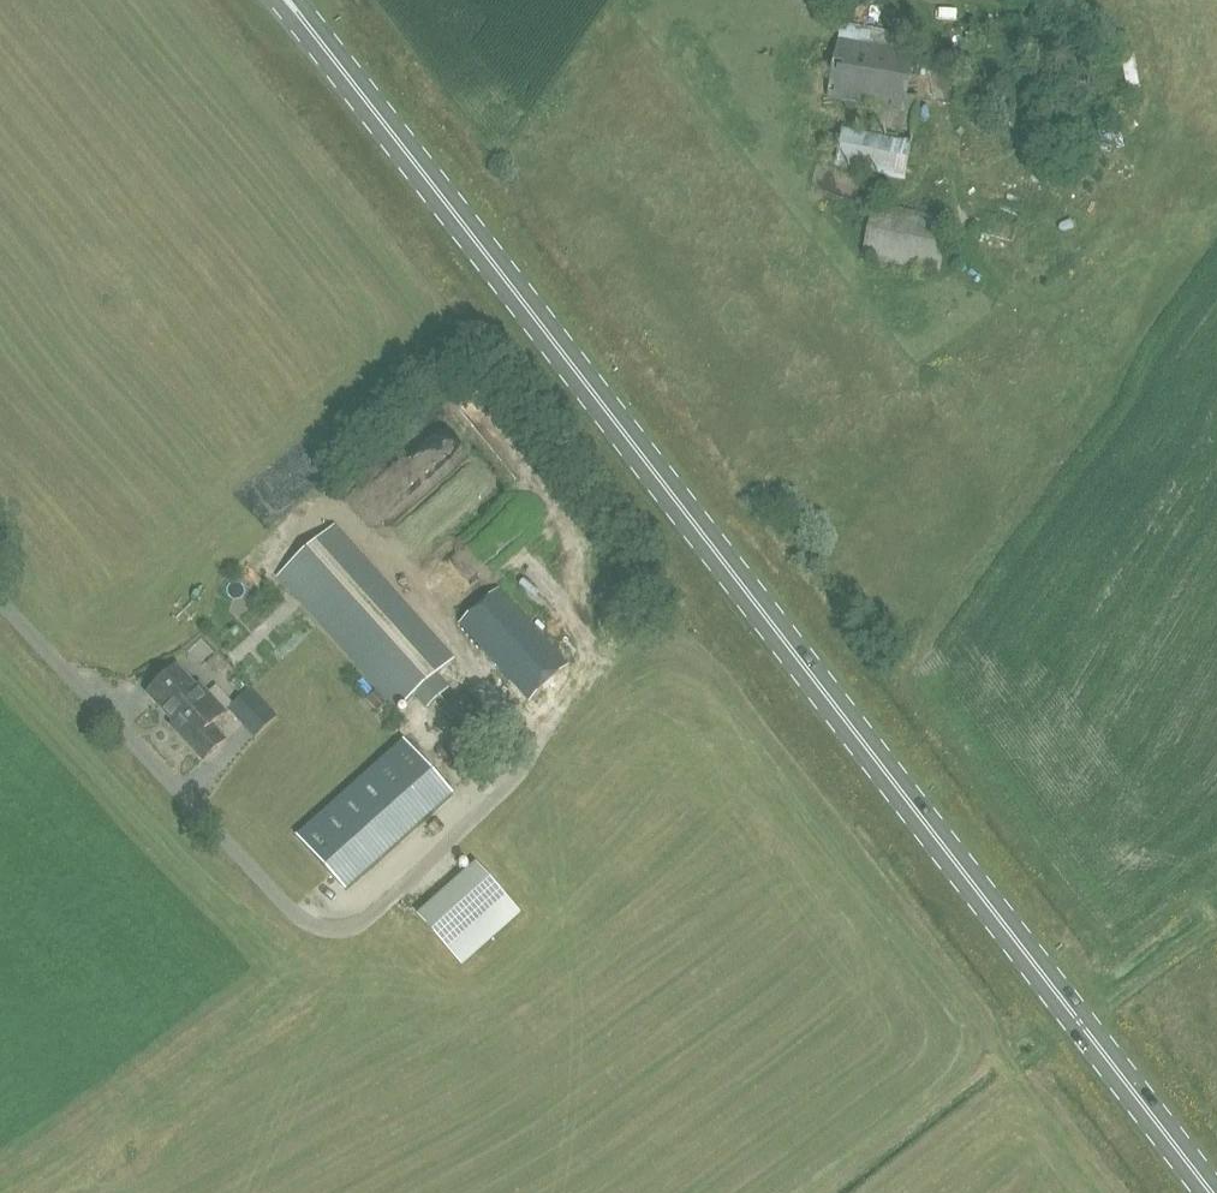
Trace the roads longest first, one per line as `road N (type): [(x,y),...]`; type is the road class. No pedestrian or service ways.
road 1 (primary): [(1216,1192),(297,12)]

